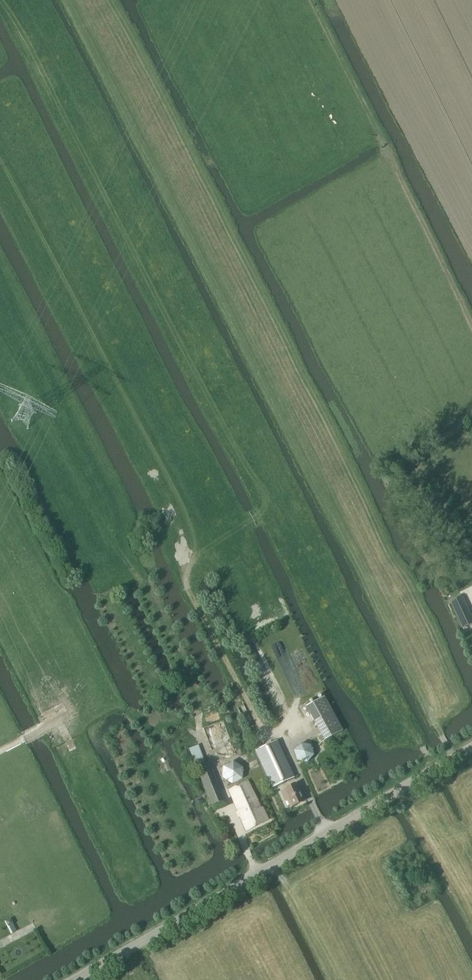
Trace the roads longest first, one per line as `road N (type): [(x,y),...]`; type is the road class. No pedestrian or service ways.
road 1 (unclassified): [(71,979),(471,744)]

